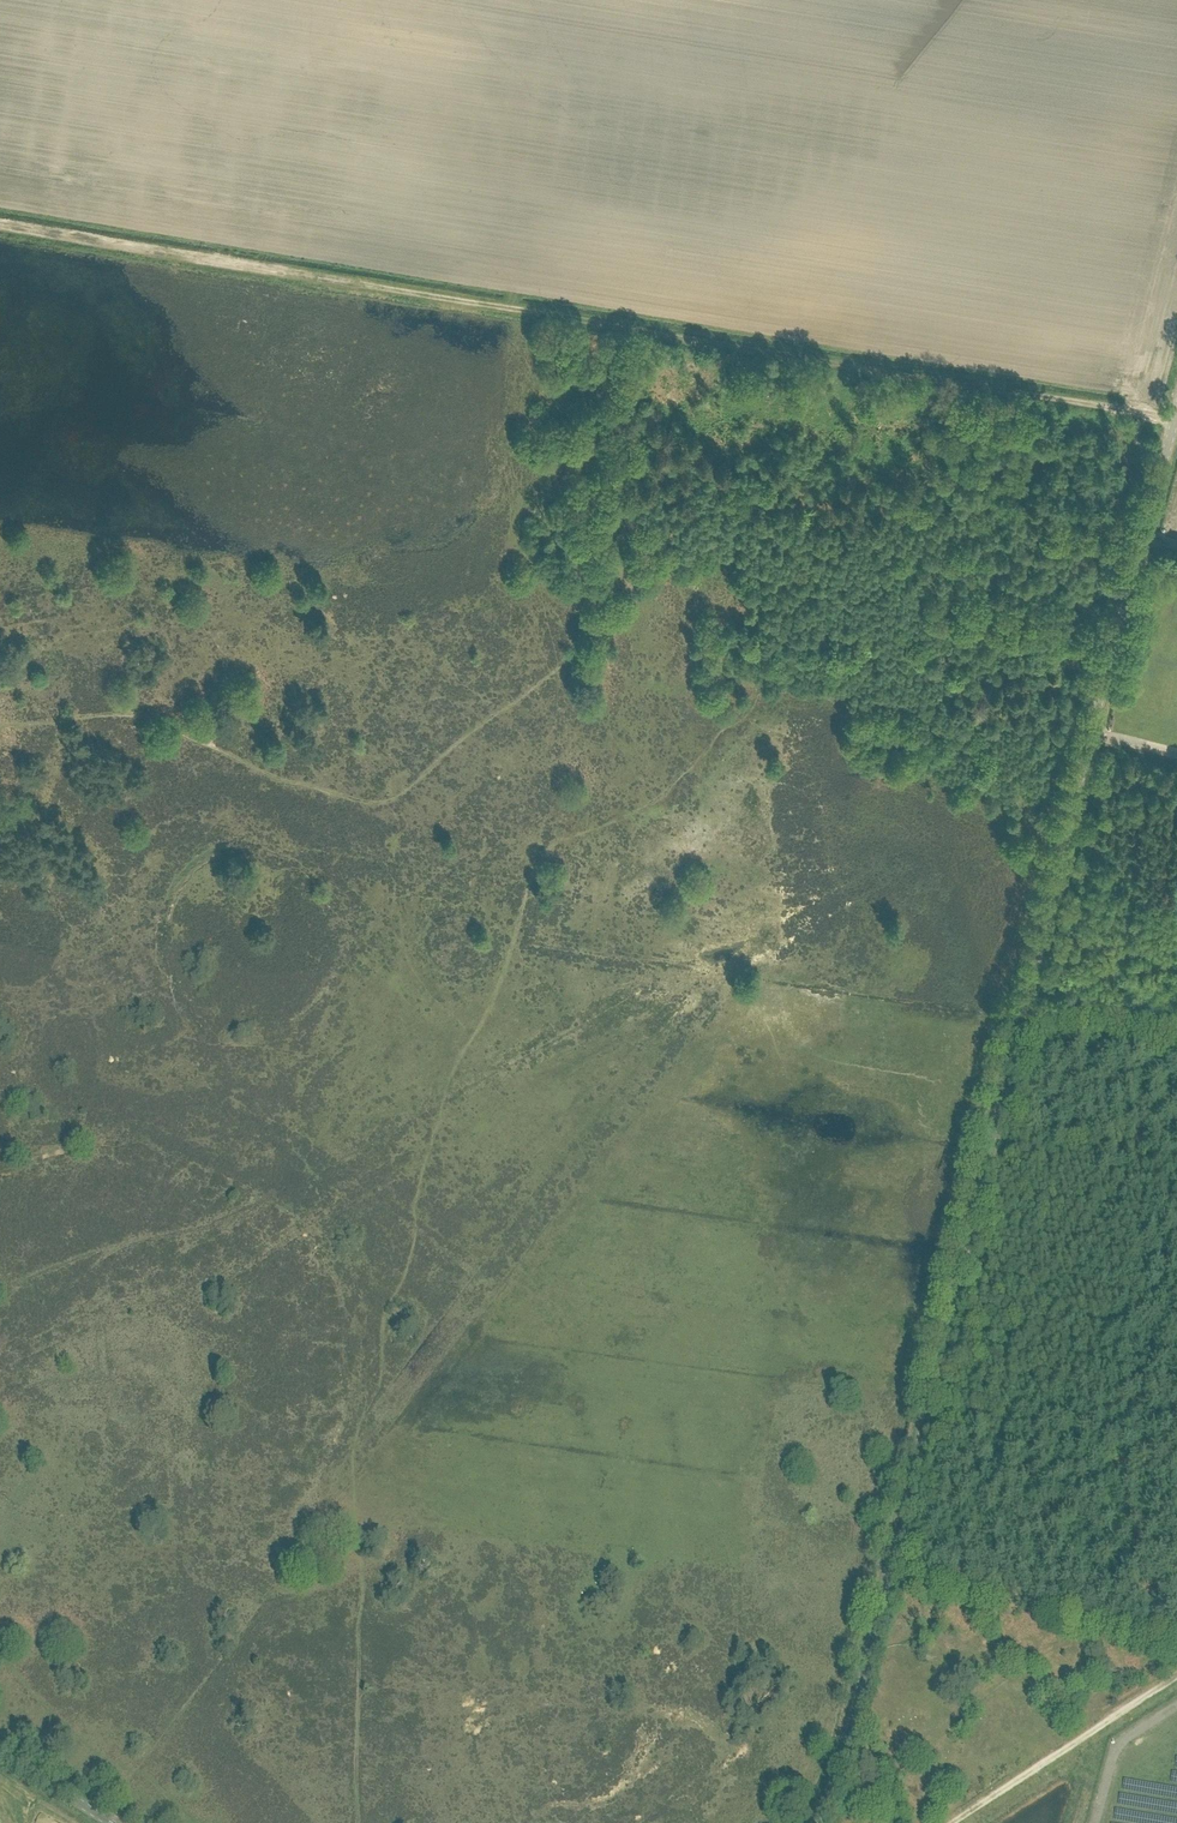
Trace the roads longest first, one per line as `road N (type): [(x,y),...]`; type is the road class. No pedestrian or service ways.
road 1 (unclassified): [(815,1822),(851,1730),(1108,661),(1176,411)]
road 2 (track): [(0,223),(1176,416)]
road 3 (unclassified): [(0,1752),(112,1822)]

